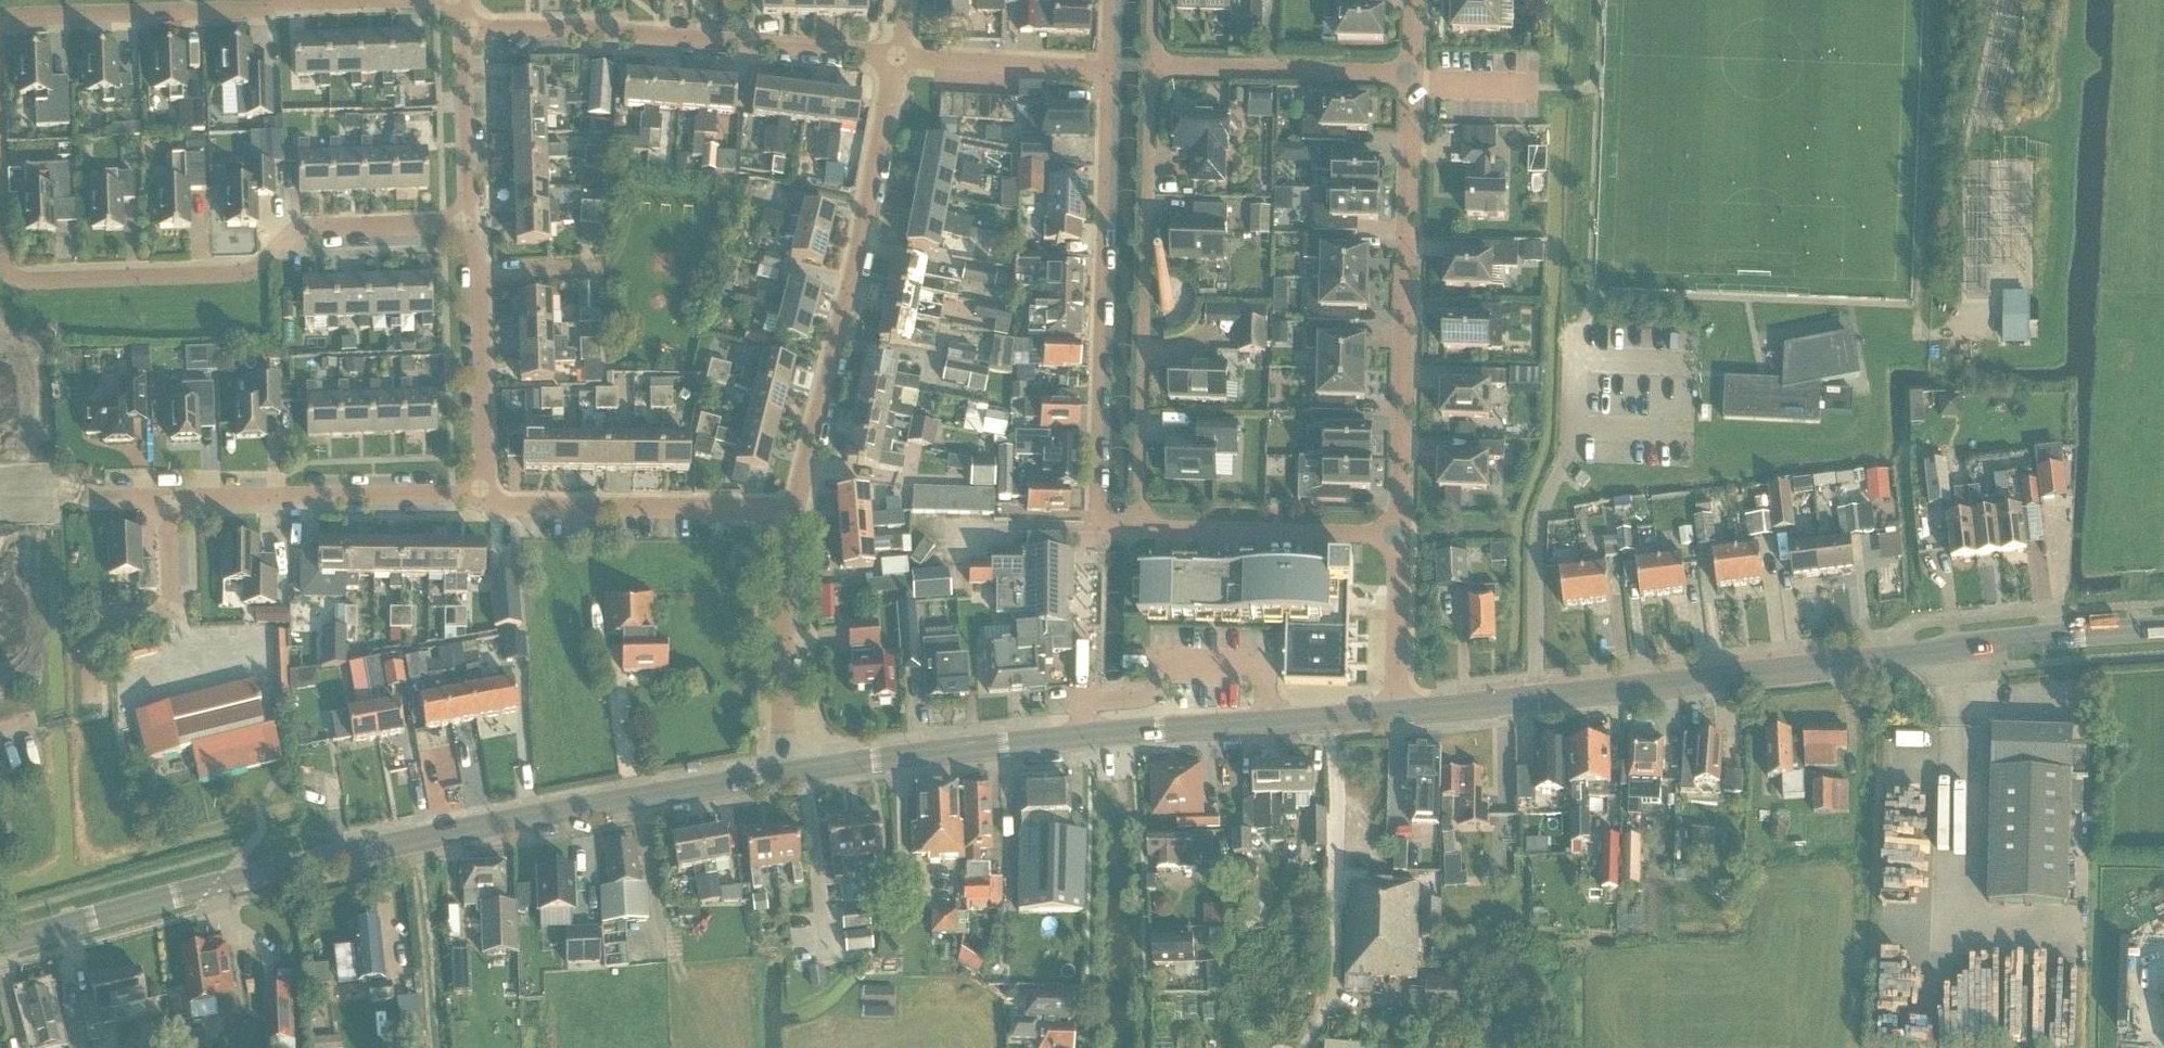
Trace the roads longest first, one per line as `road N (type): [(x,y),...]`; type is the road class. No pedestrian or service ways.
road 1 (secondary): [(0,943),(341,855),(790,769)]
road 2 (secondary): [(2163,627),(1397,711)]
road 3 (residential): [(473,224),(302,224),(244,272),(29,279),(5,263),(0,166)]
road 4 (residential): [(780,509),(801,489),(902,55)]
road 5 (residential): [(1094,526),(1107,66)]
road 6 (residential): [(1150,67),(1138,527)]
road 7 (residential): [(1402,533),(1410,74)]
road 8 (residential): [(902,55),(690,35),(461,33)]
road 9 (residential): [(0,19),(379,0)]
road 10 (residential): [(486,492),(168,496)]
road 11 (secondary): [(790,769),(1090,735)]
road 12 (residential): [(486,492),(508,504),(780,509)]
road 13 (residential): [(1138,527),(1402,533)]
road 14 (residential): [(790,769),(780,509)]
road 15 (residential): [(1410,74),(1150,67)]
road 16 (secondary): [(1397,711),(1140,728)]
road 17 (residential): [(93,691),(95,631),(114,616),(156,613),(169,599),(168,496)]
road 18 (residential): [(475,271),(486,492)]
road 19 (track): [(415,840),(436,1047)]
road 20 (residential): [(1107,66),(902,55)]
road 21 (residential): [(461,33),(473,224)]
road 22 (residential): [(1397,711),(1402,533)]
road 23 (residential): [(1090,735),(1093,568)]
road 24 (residential): [(475,271),(599,267)]

